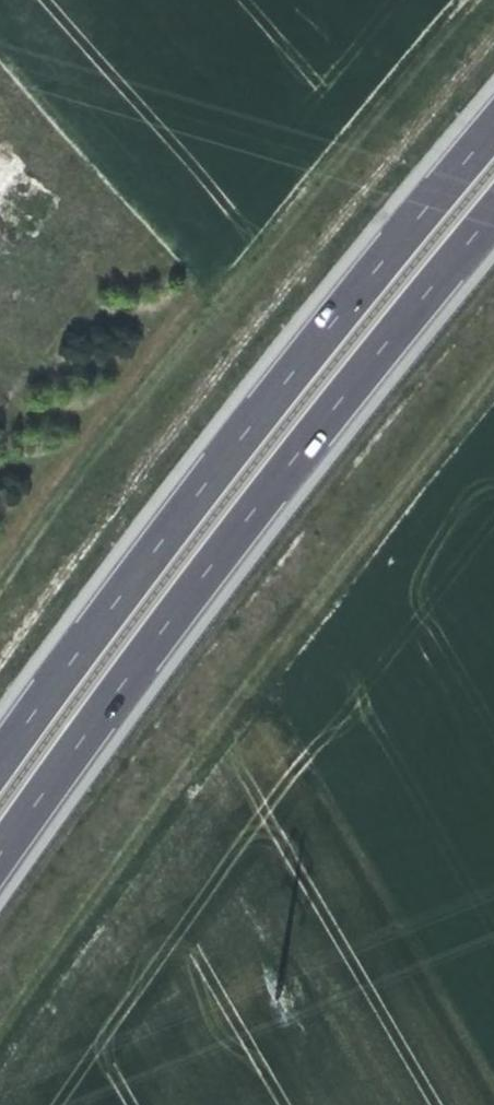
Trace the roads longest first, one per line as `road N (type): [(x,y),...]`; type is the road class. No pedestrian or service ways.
road 1 (track): [(493,382),(169,791),(0,1043)]
road 2 (motorway): [(0,852),(192,594),(493,216)]
road 3 (motorway): [(493,128),(400,239),(0,761)]

